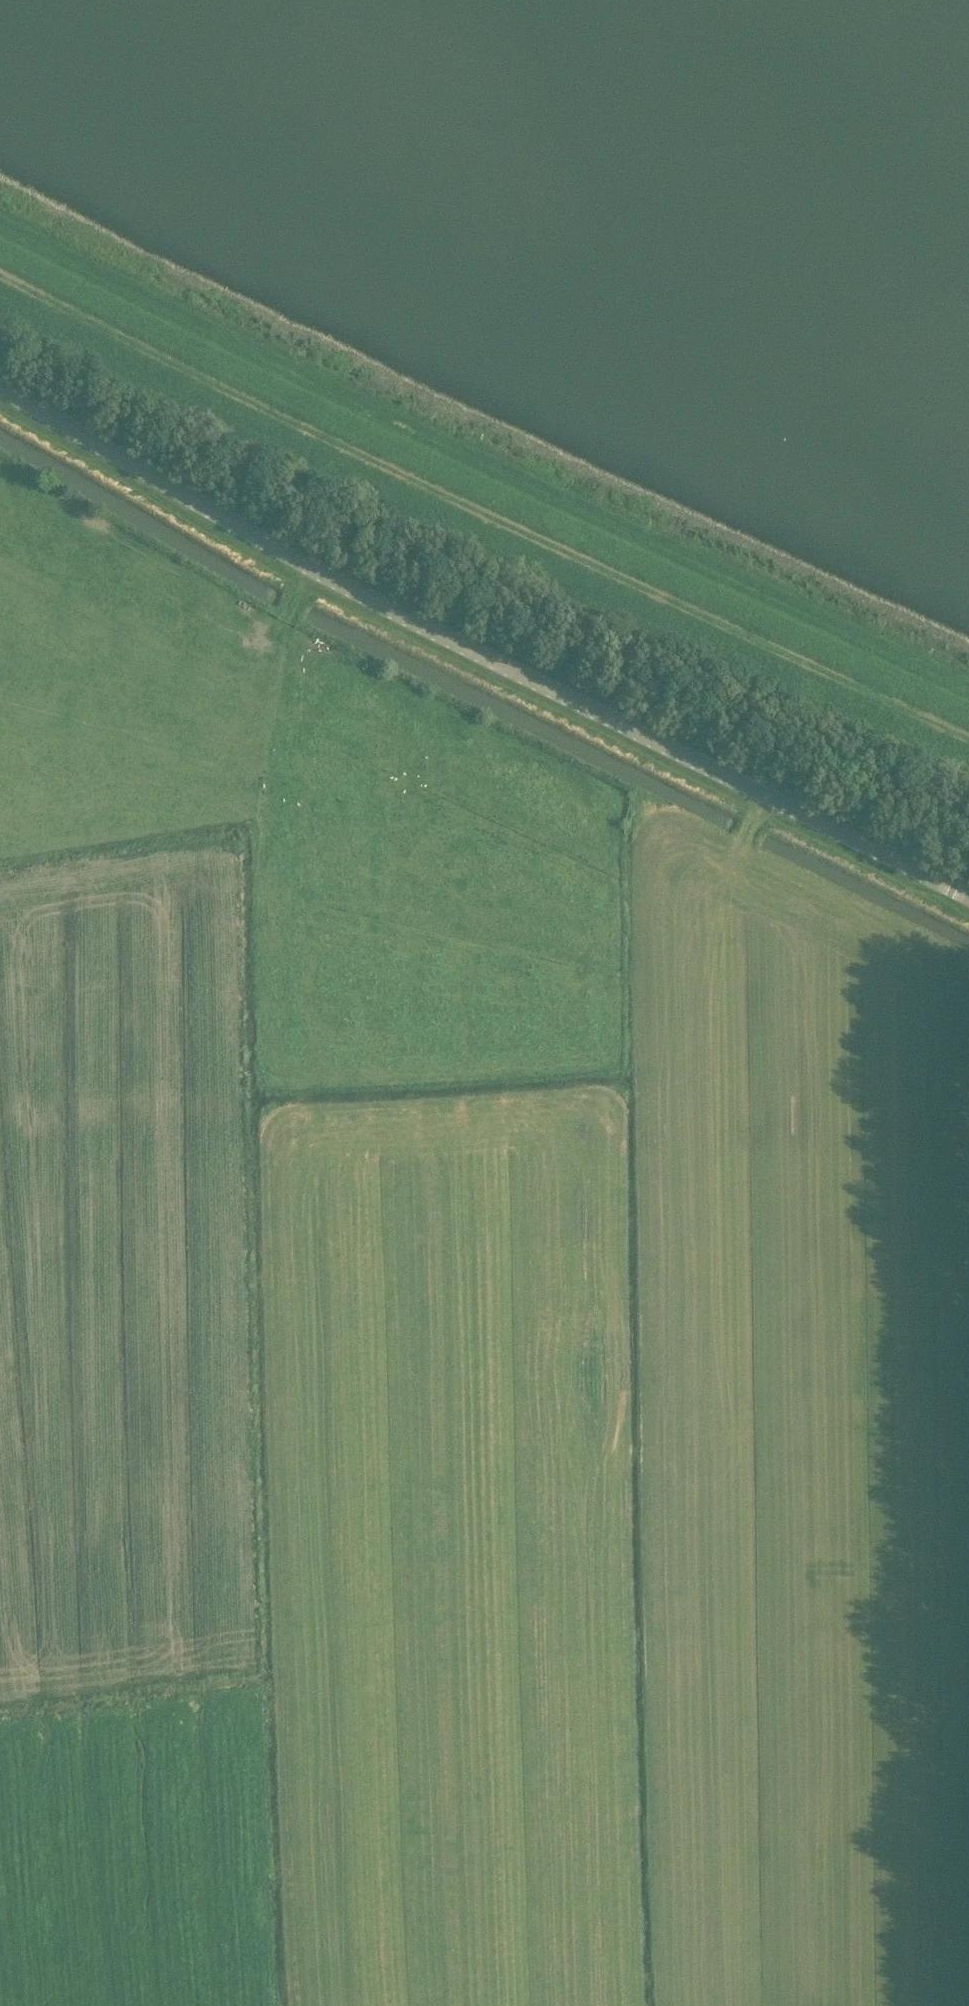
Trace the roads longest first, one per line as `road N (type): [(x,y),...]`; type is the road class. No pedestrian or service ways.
road 1 (unclassified): [(968,899),(410,623),(0,389)]

